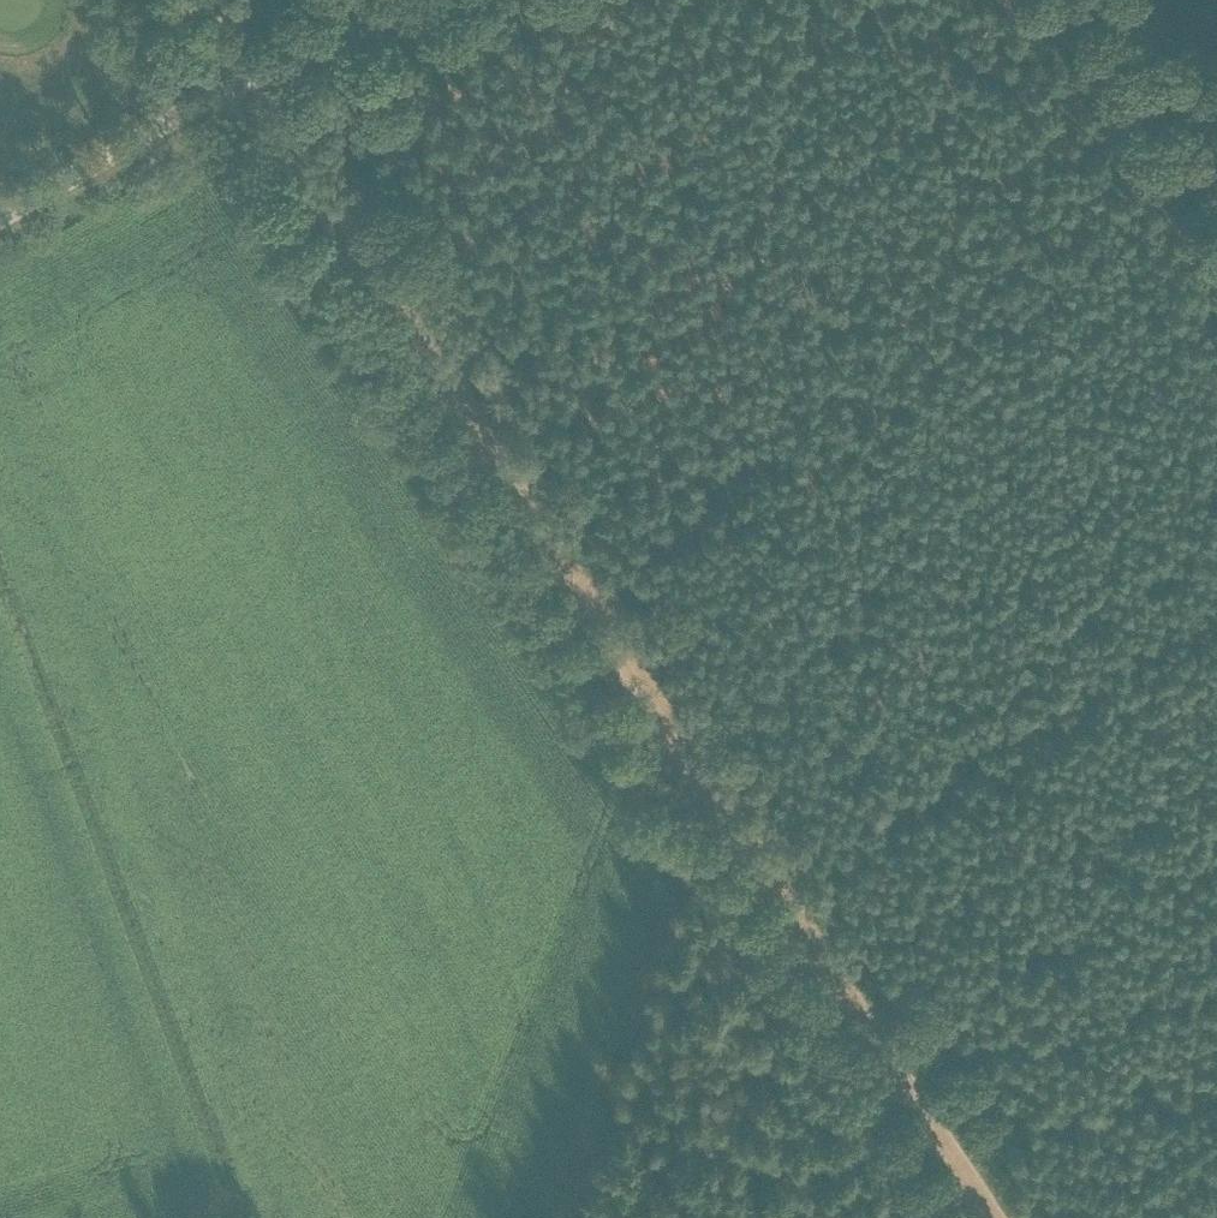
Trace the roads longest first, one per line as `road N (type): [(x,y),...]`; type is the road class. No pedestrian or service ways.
road 1 (unclassified): [(983,1217),(244,78)]
road 2 (track): [(1023,0),(1089,57),(1216,244)]
road 3 (unclassified): [(244,78),(0,217)]
road 4 (unclassified): [(382,0),(244,78)]

